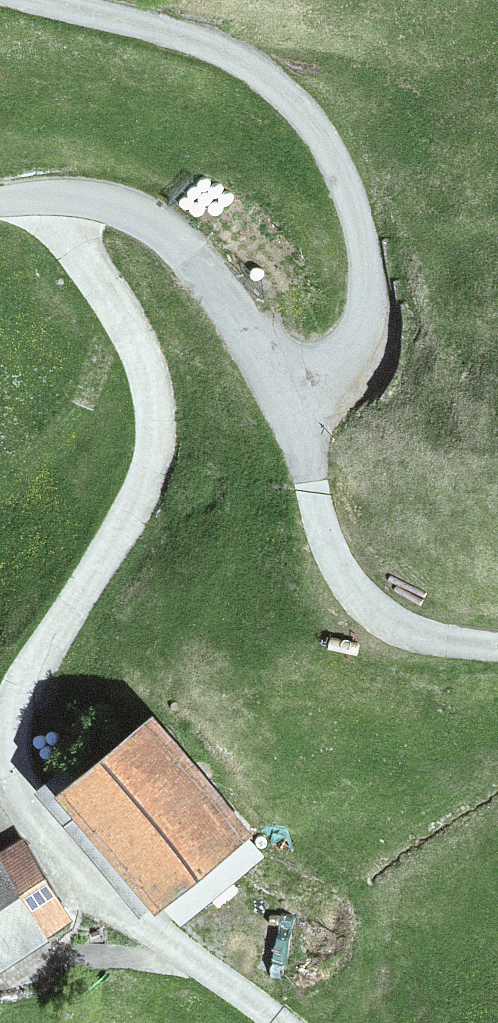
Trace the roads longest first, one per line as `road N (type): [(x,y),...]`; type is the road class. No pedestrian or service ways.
road 1 (track): [(277,1022),(194,958),(108,907),(49,842),(19,792),(10,724),(29,668),(134,506),(157,449),(140,342),(57,221),(52,199)]
road 2 (residential): [(0,203),(84,197),(133,210),(170,234),(247,329),(289,403),(338,570),(358,600),(425,633),(497,644)]
road 3 (track): [(47,0),(222,50),(263,76),(334,160),(358,227),(367,288),(360,324),(289,403)]

